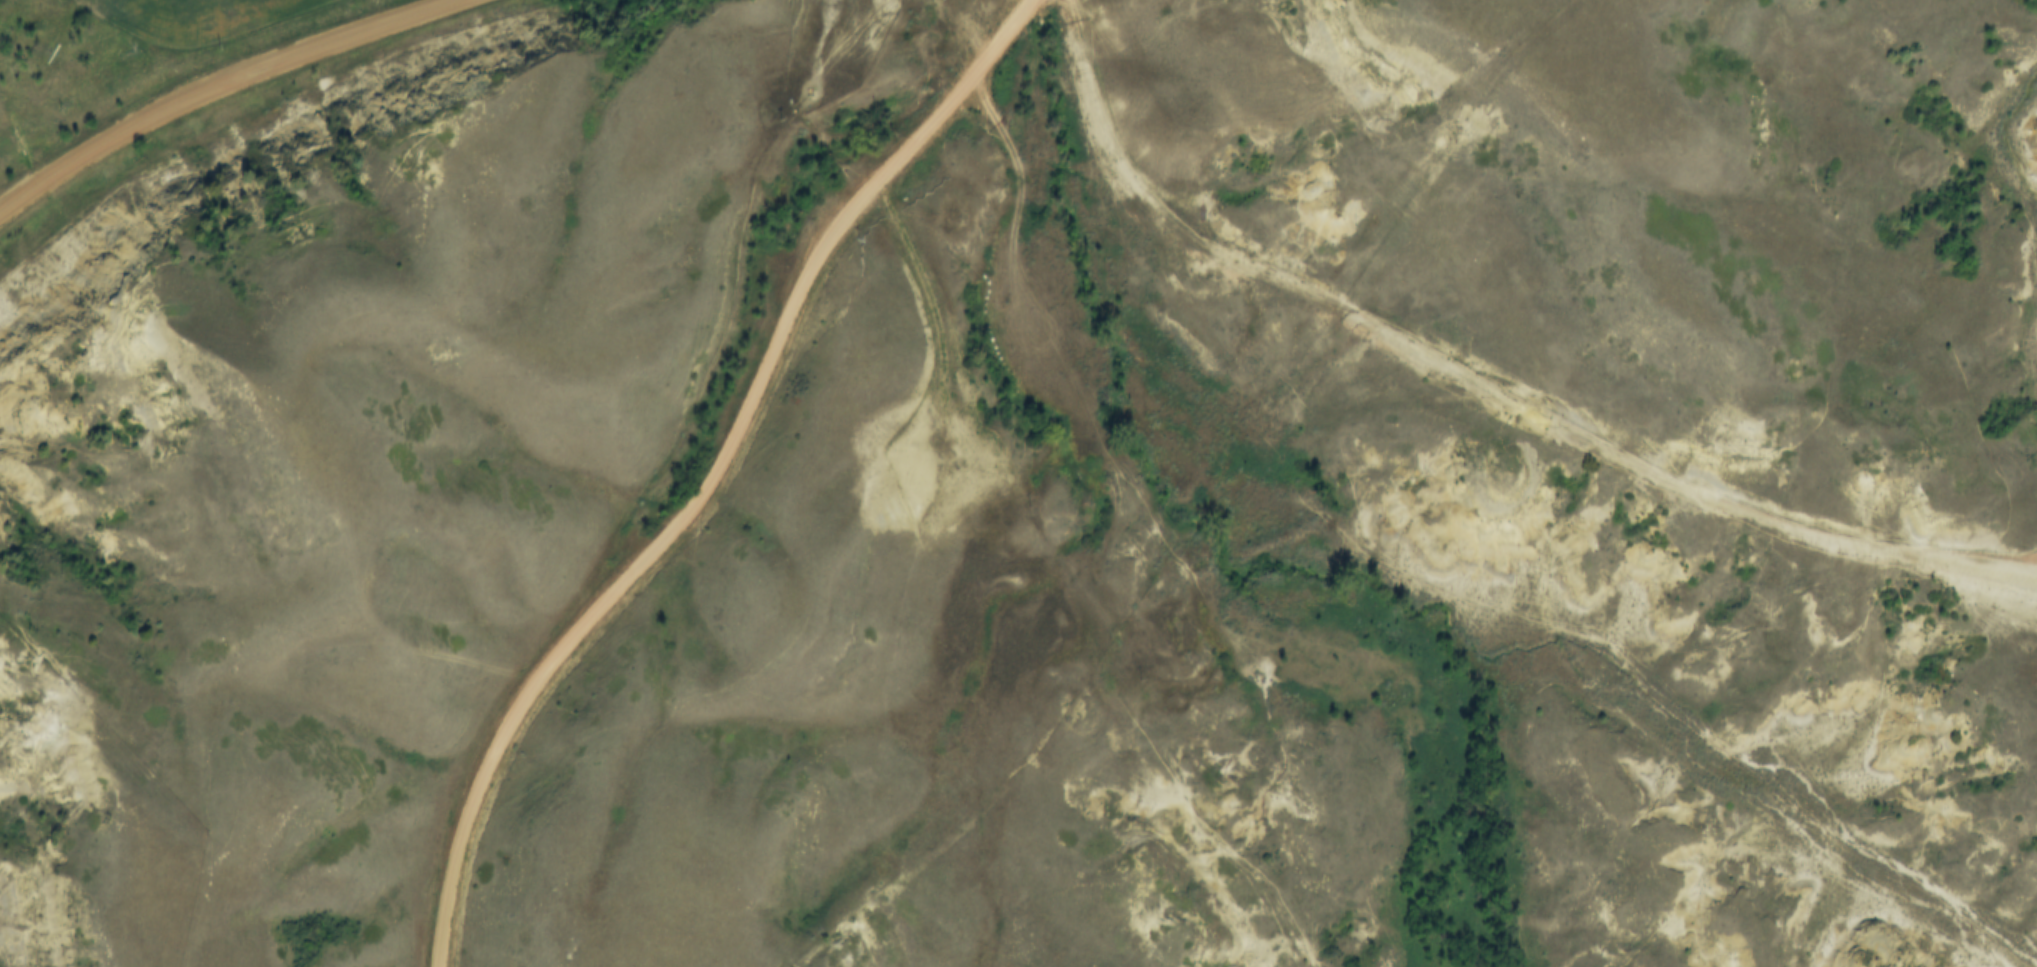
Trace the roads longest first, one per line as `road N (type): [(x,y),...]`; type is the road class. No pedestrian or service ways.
road 1 (residential): [(474,0),(222,89),(71,167),(0,217)]

